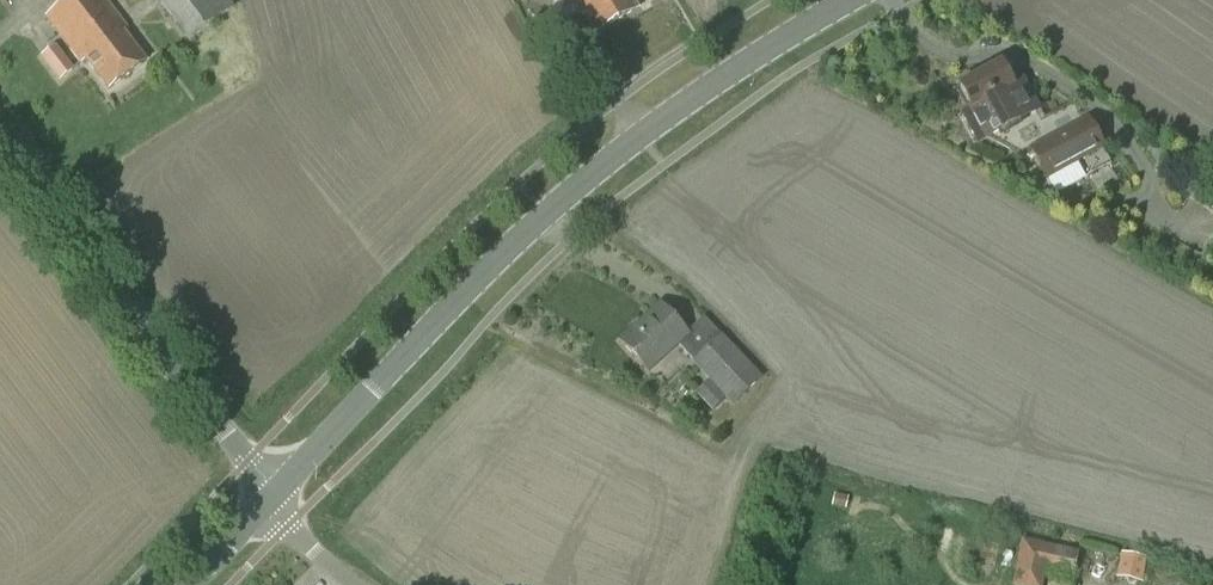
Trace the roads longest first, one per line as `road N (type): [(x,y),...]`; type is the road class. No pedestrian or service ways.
road 1 (tertiary): [(267,500),(547,217),(759,52),(845,0)]
road 2 (unclassified): [(267,500),(0,143)]
road 3 (unclassified): [(357,584),(267,500)]
road 4 (tertiary): [(181,584),(267,500)]

